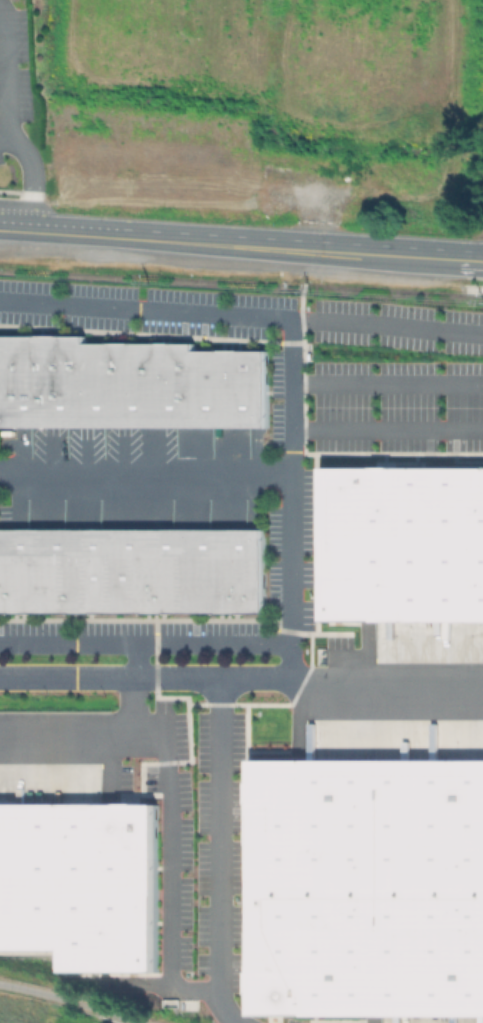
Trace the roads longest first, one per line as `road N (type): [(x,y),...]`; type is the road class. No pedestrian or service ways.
road 1 (secondary): [(42,233),(469,261)]

